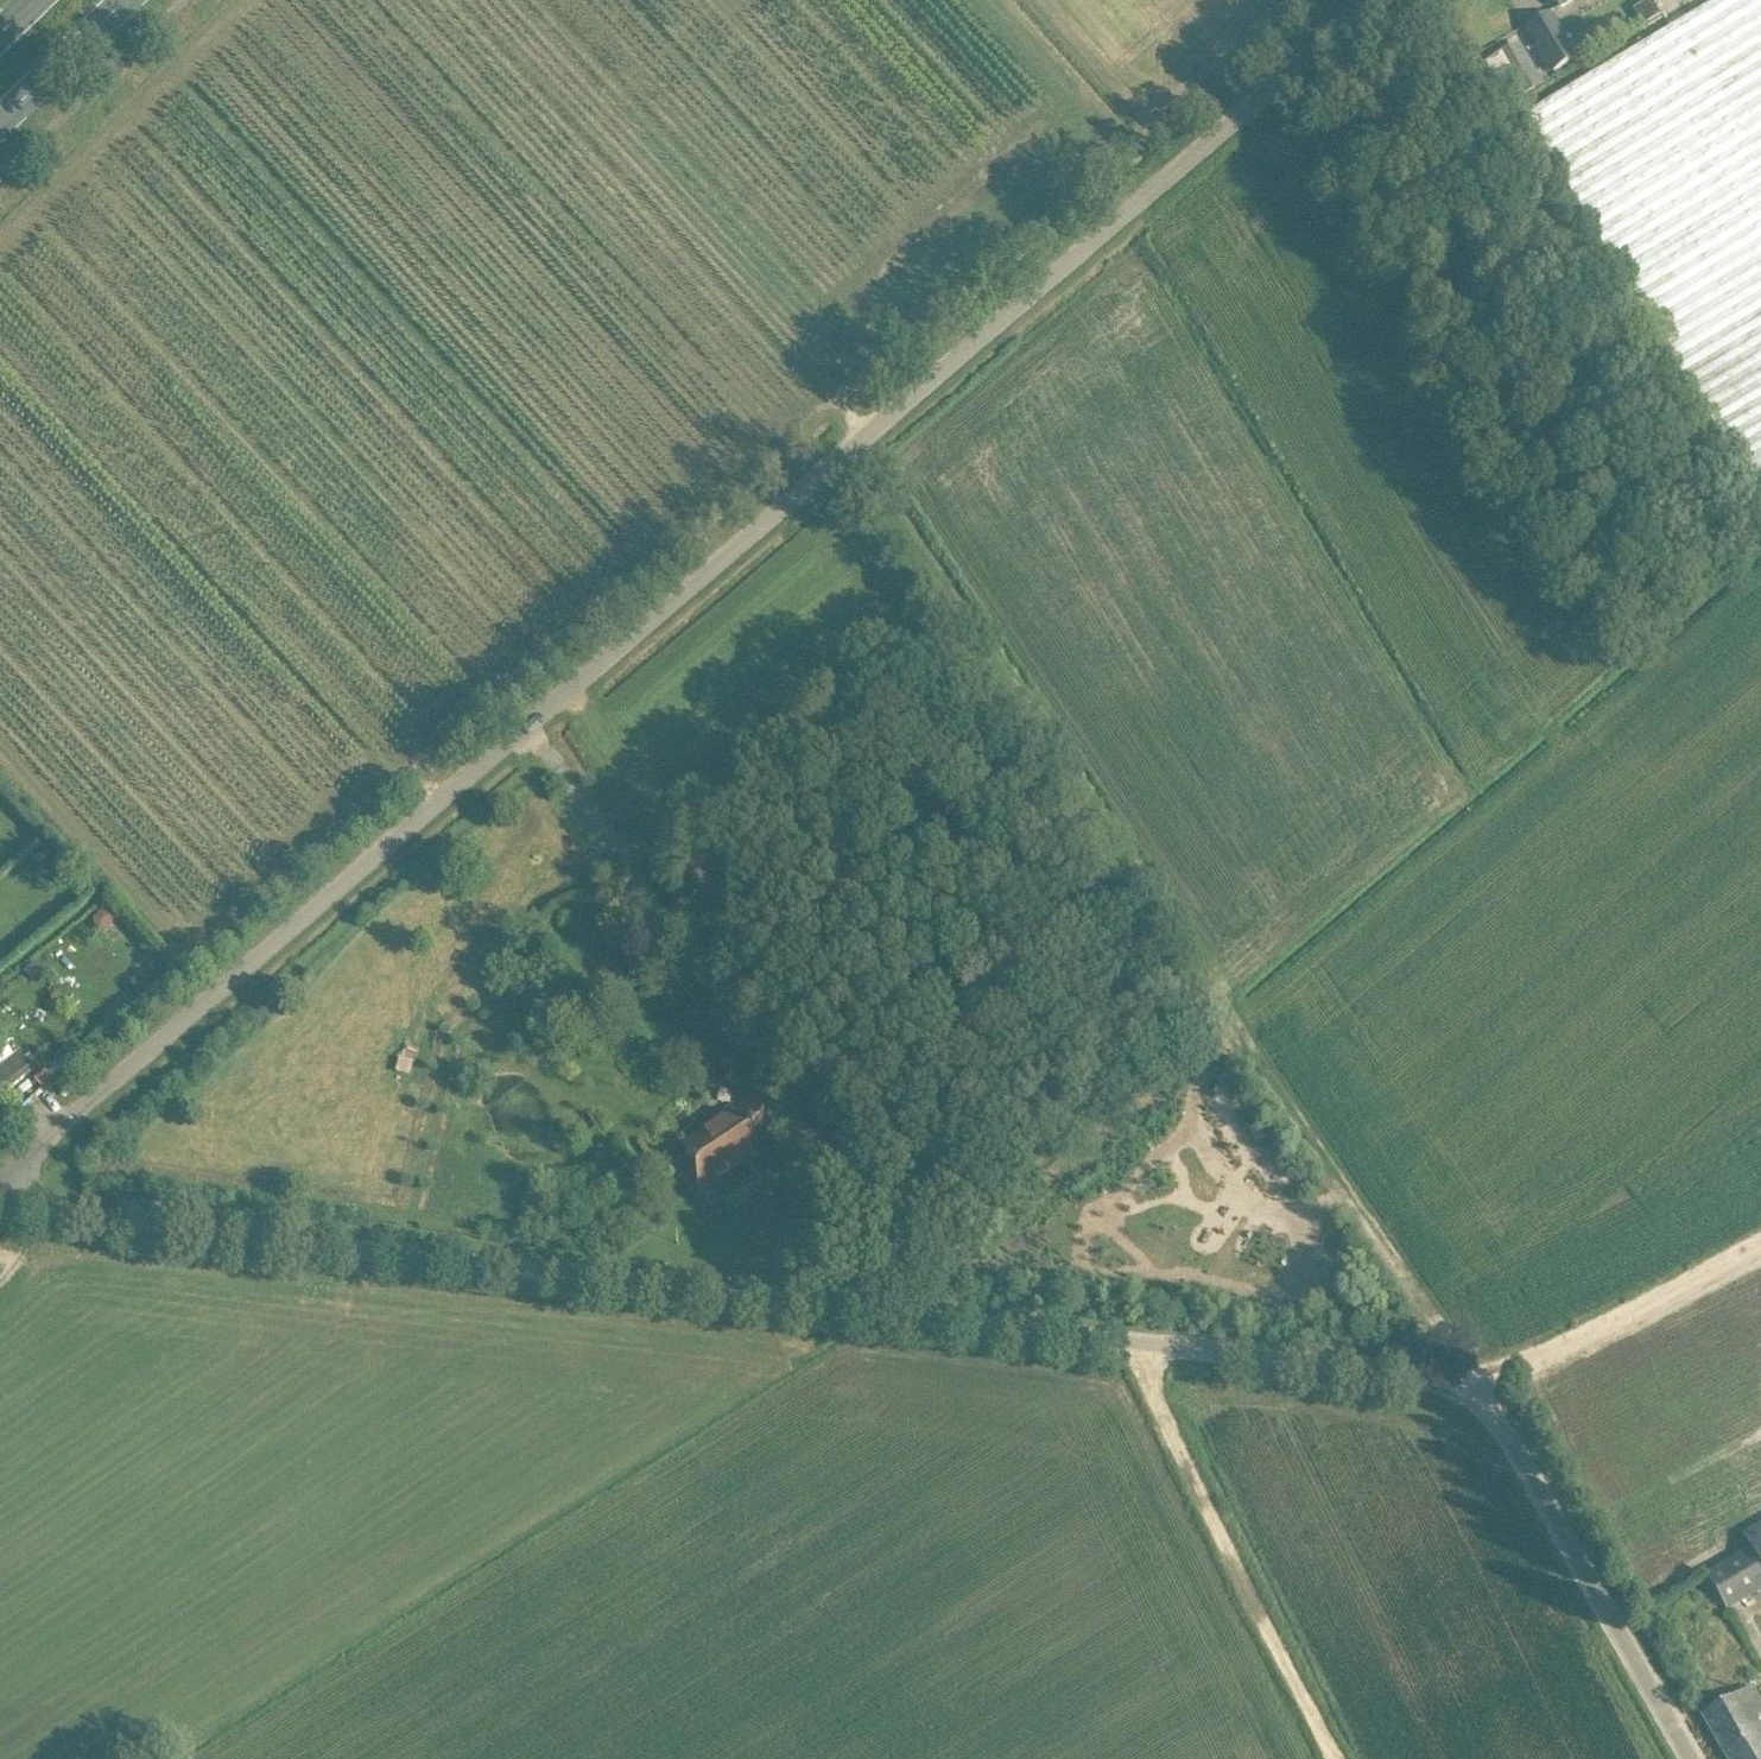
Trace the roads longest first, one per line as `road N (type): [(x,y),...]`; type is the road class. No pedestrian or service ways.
road 1 (unclassified): [(3,1204),(12,1173),(38,1146),(1373,0)]
road 2 (unclassified): [(1474,1395),(1429,1380),(3,1204)]
road 3 (track): [(848,451),(1471,1377),(1474,1395)]
road 4 (track): [(1335,1758),(1152,1383),(1154,1344)]
road 5 (unclassified): [(1691,1758),(1505,1431),(1474,1395)]
road 6 (unclassified): [(1474,1395),(1760,1245)]
road 7 (primary): [(0,124),(129,0)]

